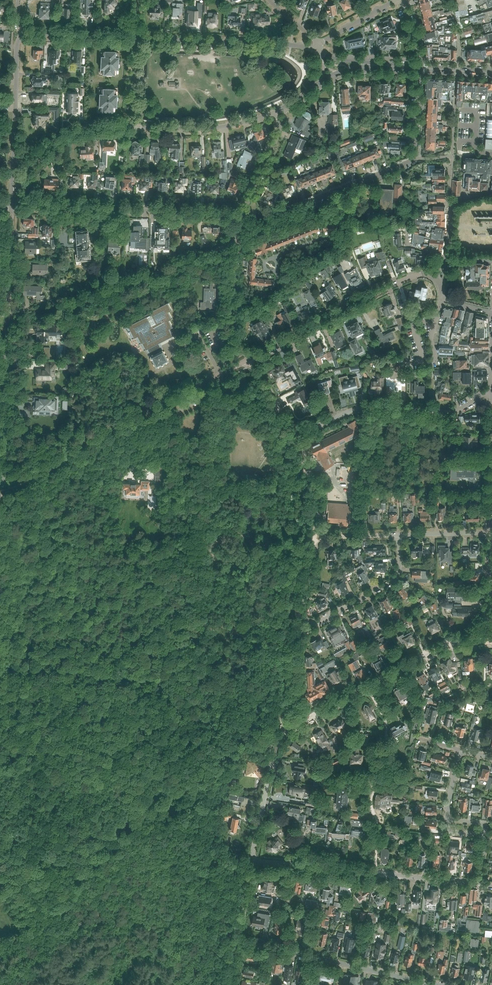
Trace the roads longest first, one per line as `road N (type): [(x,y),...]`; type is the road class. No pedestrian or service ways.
road 1 (unclassified): [(0,888),(270,741)]
road 2 (unclassified): [(3,476),(41,467),(248,360)]
road 3 (residential): [(244,215),(13,205)]
road 4 (residential): [(294,439),(361,407),(454,411),(491,388)]
road 5 (unclassified): [(248,360),(426,273)]
road 6 (residential): [(367,689),(387,727),(382,785),(372,796),(375,872)]
road 7 (secondary): [(316,51),(133,38)]
road 8 (residential): [(413,161),(288,210),(244,215)]
road 9 (secondary): [(3,476),(7,312)]
road 10 (residential): [(297,632),(392,583),(402,566),(401,535)]
road 11 (secondary): [(130,127),(215,127),(274,112)]
road 12 (residential): [(243,349),(226,308),(244,215)]
road 13 (residential): [(367,689),(445,648),(489,641)]
road 14 (residential): [(437,984),(315,957)]
road 15 (residential): [(375,872),(251,860)]
road 16 (unclassified): [(251,860),(270,741)]

